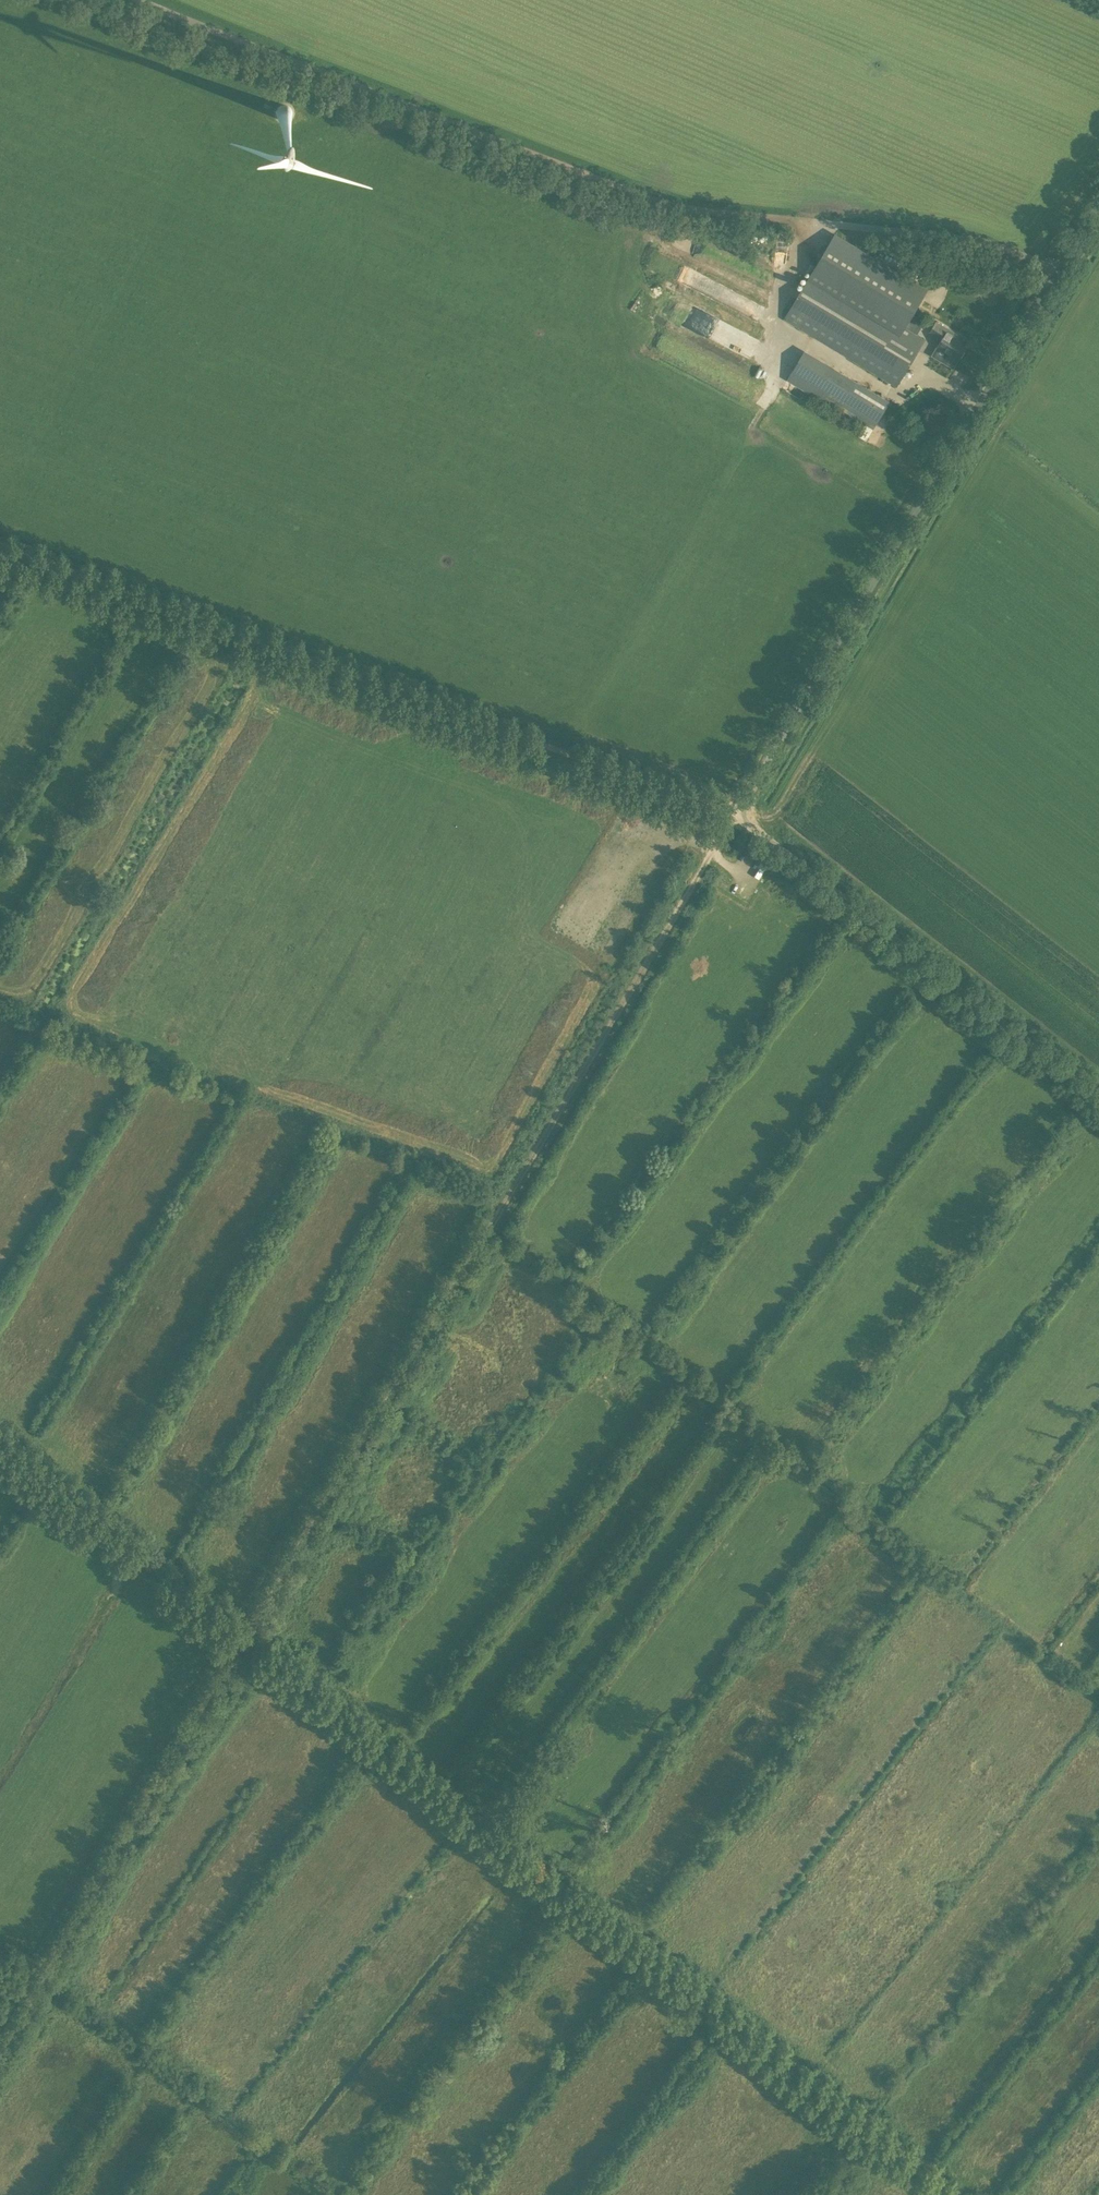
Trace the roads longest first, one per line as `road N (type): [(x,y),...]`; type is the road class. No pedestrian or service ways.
road 1 (track): [(0,545),(734,816),(0,2053)]
road 2 (track): [(0,1441),(959,2194)]
road 3 (unclassified): [(1098,1099),(734,816),(1098,220)]

